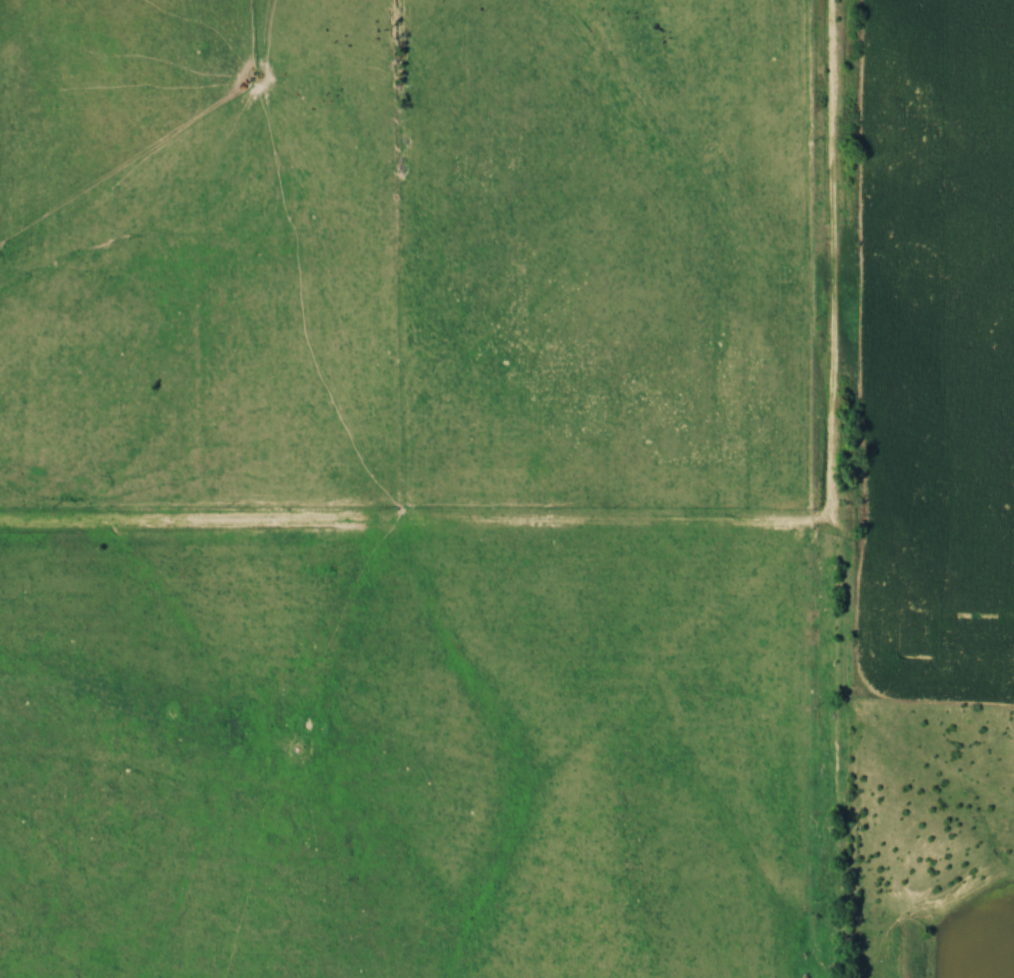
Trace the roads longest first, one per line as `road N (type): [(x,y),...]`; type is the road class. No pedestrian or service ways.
road 1 (track): [(0,523),(808,523),(833,502),(834,0)]

